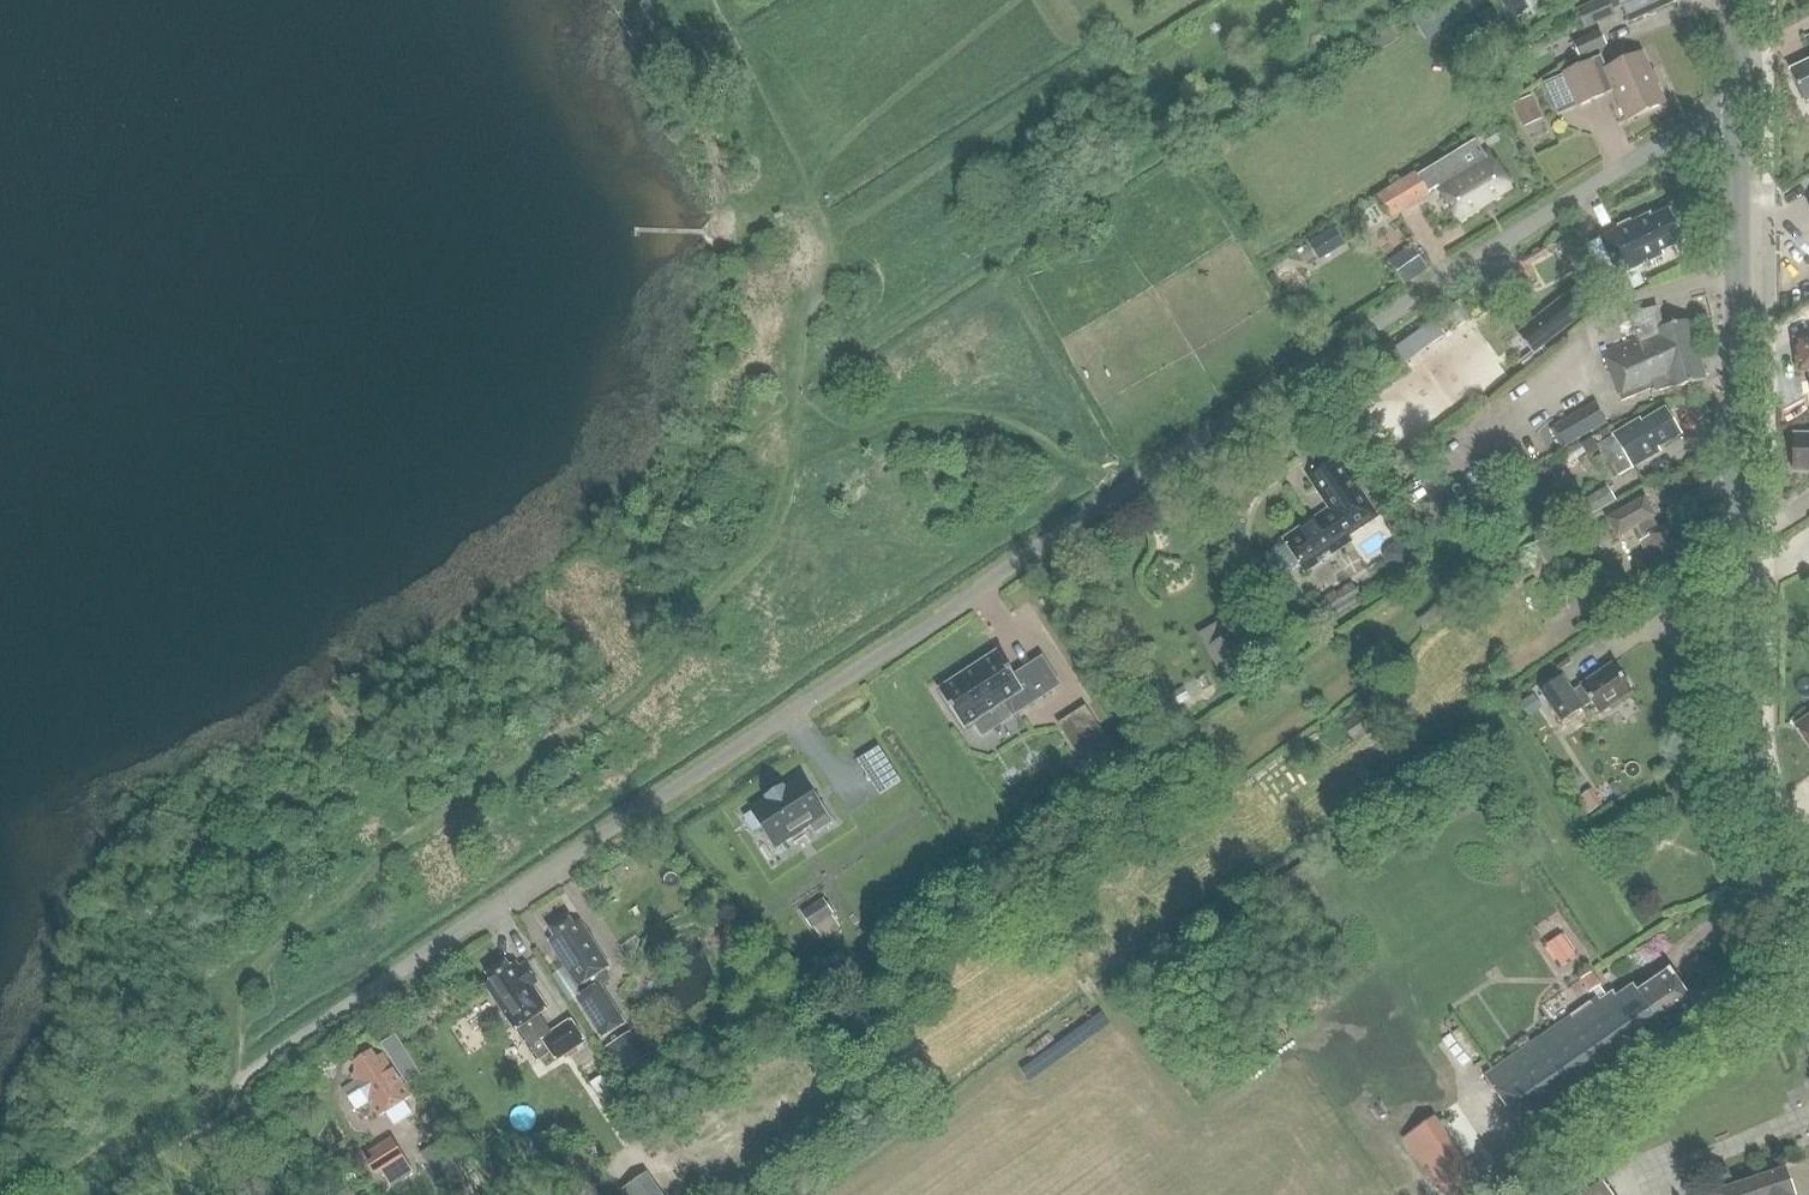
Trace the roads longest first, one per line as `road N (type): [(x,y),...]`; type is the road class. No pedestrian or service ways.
road 1 (unclassified): [(246,1076),(1548,215),(1738,111)]
road 2 (secondary): [(1808,996),(1740,737),(1738,111)]

